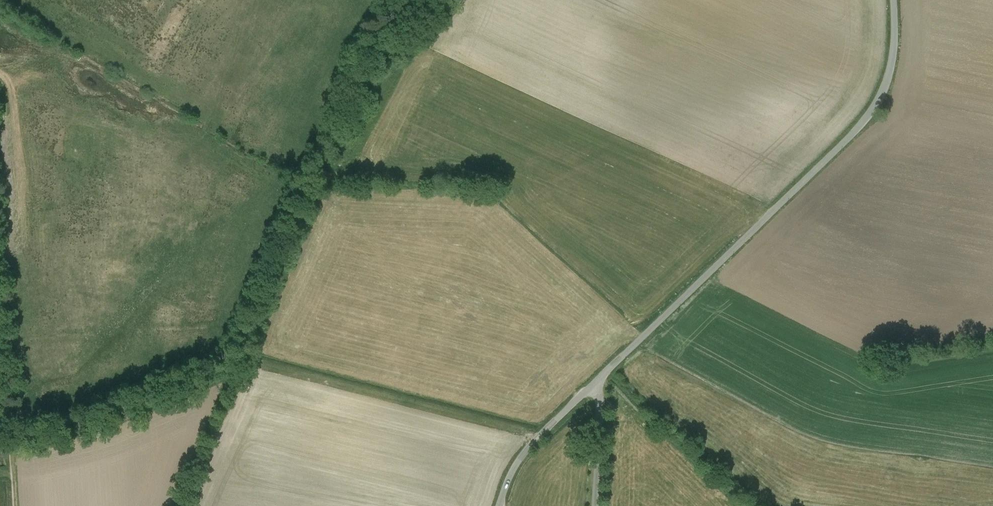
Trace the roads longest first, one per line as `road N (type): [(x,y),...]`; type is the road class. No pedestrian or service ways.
road 1 (unclassified): [(499,505),(529,448),(866,118),(891,69),(894,0)]

